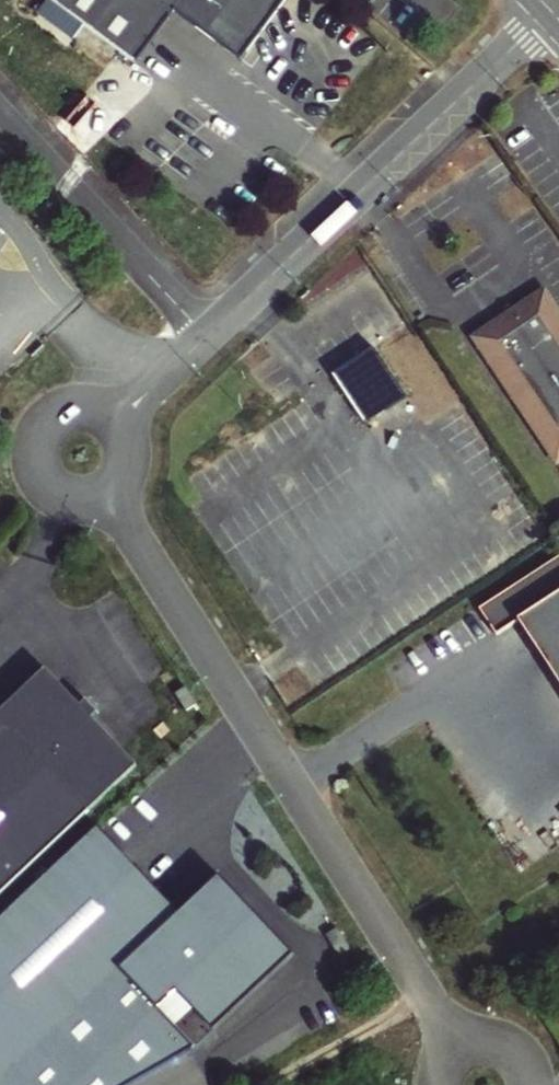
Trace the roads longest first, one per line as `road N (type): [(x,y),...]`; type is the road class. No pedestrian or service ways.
road 1 (residential): [(459,1044),(101,490)]
road 2 (residential): [(552,12),(113,422)]
road 3 (residential): [(113,422),(88,410),(61,416),(41,451),(60,487),(101,490)]

